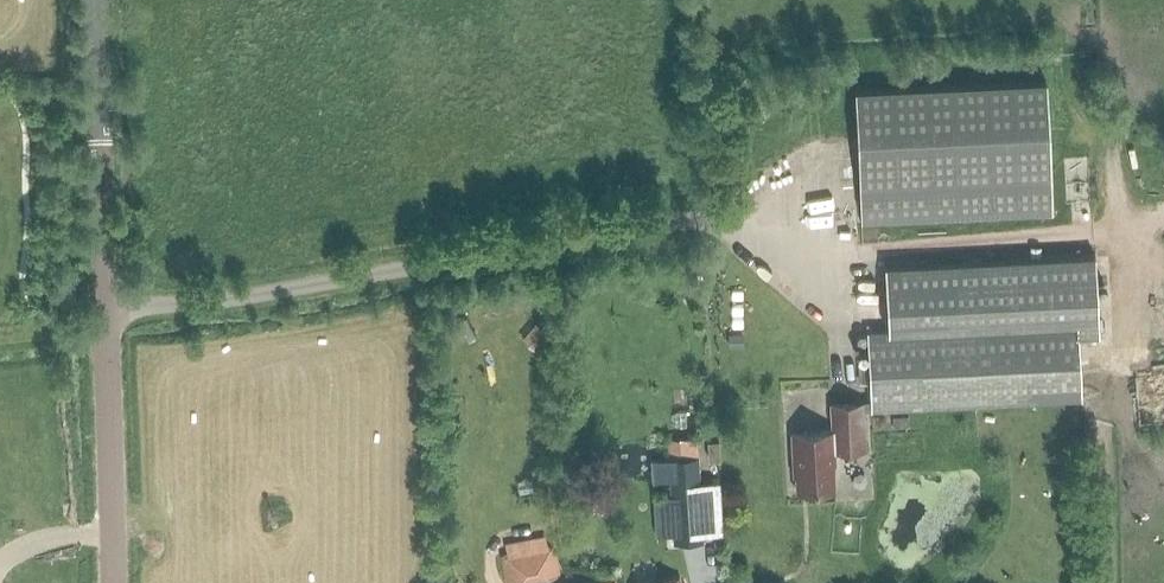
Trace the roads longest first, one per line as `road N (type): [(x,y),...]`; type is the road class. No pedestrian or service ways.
road 1 (tertiary): [(111,582),(93,0)]

